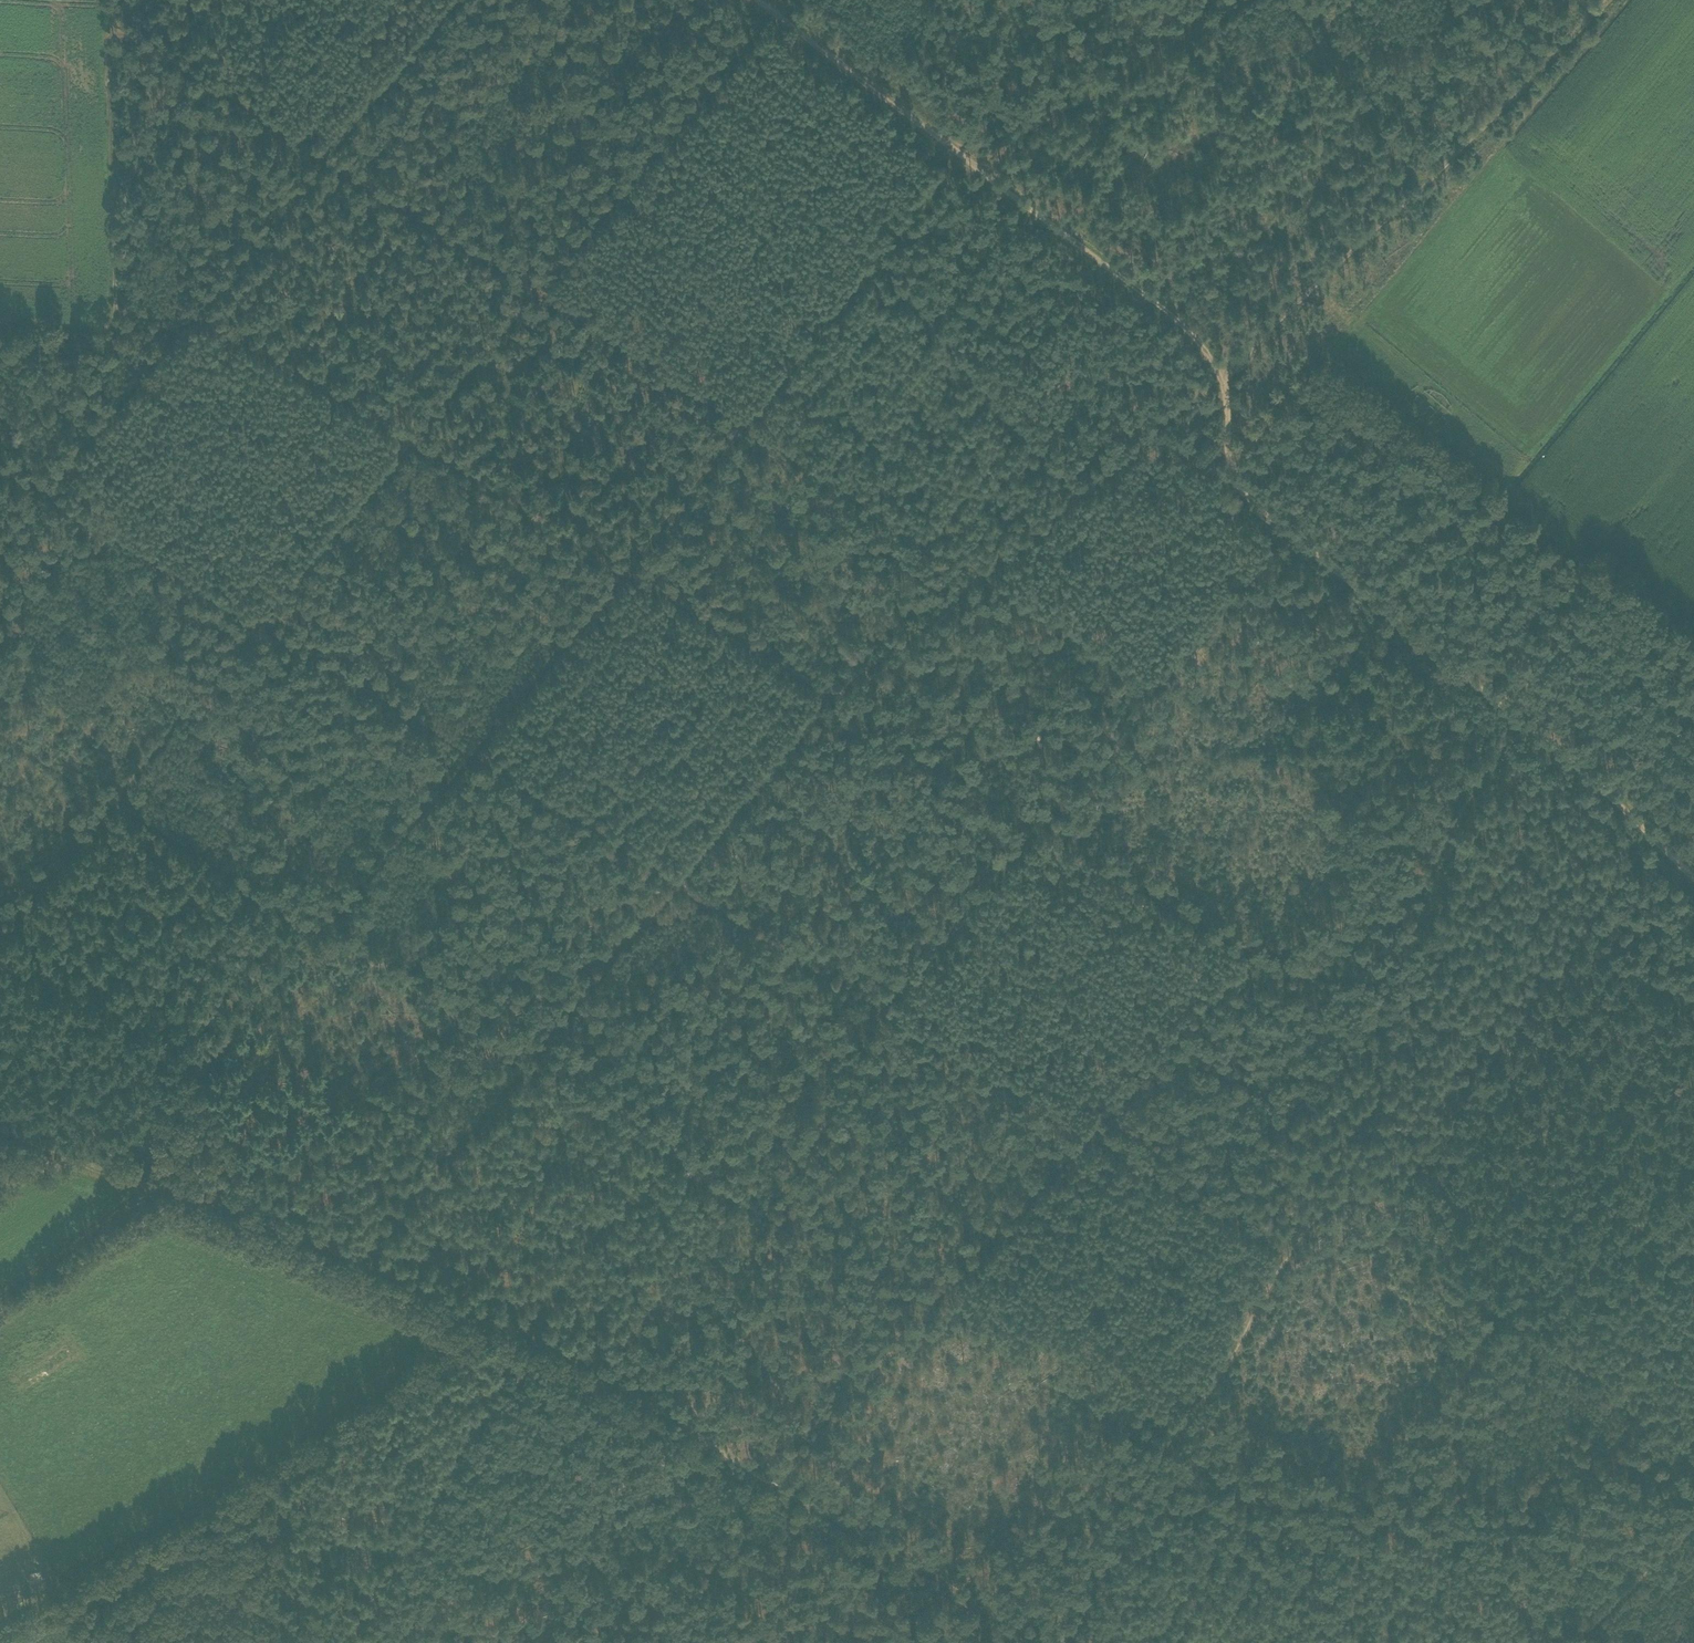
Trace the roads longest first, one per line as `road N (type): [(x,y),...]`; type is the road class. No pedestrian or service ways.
road 1 (track): [(1151,431),(1072,490),(879,268),(740,434),(536,298),(412,446)]
road 2 (track): [(800,954),(897,839),(954,735),(1060,634),(1077,575),(1106,539),(1139,519),(1228,403)]
road 3 (track): [(800,954),(670,1145),(730,1197),(585,1369),(709,1448)]
road 4 (track): [(0,1125),(122,1160),(330,1238),(585,1369)]
road 5 (track): [(800,954),(1293,1256)]
road 6 (track): [(1218,367),(1598,0)]
road 7 (track): [(412,446),(836,695)]
road 8 (track): [(1616,801),(1238,491)]
road 9 (track): [(1360,1198),(1402,1181),(1649,835)]
road 10 (track): [(1066,1642),(1293,1256)]
road 11 (track): [(1693,1465),(1360,1198)]
road 12 (track): [(112,802),(467,1020)]
road 13 (track): [(836,695),(1099,483),(1151,431)]
road 14 (track): [(709,1448),(1044,1642)]
road 15 (track): [(709,1448),(552,1527),(388,1642)]
road 16 (track): [(1218,367),(1181,318),(970,161)]
road 17 (track): [(970,161),(1248,0)]
road 18 (track): [(114,327),(111,25)]
road 19 (track): [(836,695),(681,876),(710,906)]
road 20 (track): [(467,1020),(540,1000),(623,936),(710,906)]
road 21 (track): [(757,0),(970,161)]
road 22 (track): [(194,317),(200,307),(412,446)]
road 23 (track): [(111,25),(324,163)]
road 24 (track): [(46,495),(258,623)]
road 25 (track): [(467,1020),(670,1145)]
road 26 (track): [(412,446),(258,623)]
road 27 (track): [(194,317),(46,495)]
road 28 (track): [(258,623),(112,802)]
road 29 (track): [(324,163),(465,0)]
road 30 (track): [(623,570),(740,434)]
road 31 (track): [(112,802),(0,937)]
road 32 (track): [(760,1642),(901,1554)]
road 33 (track): [(0,732),(112,802)]

